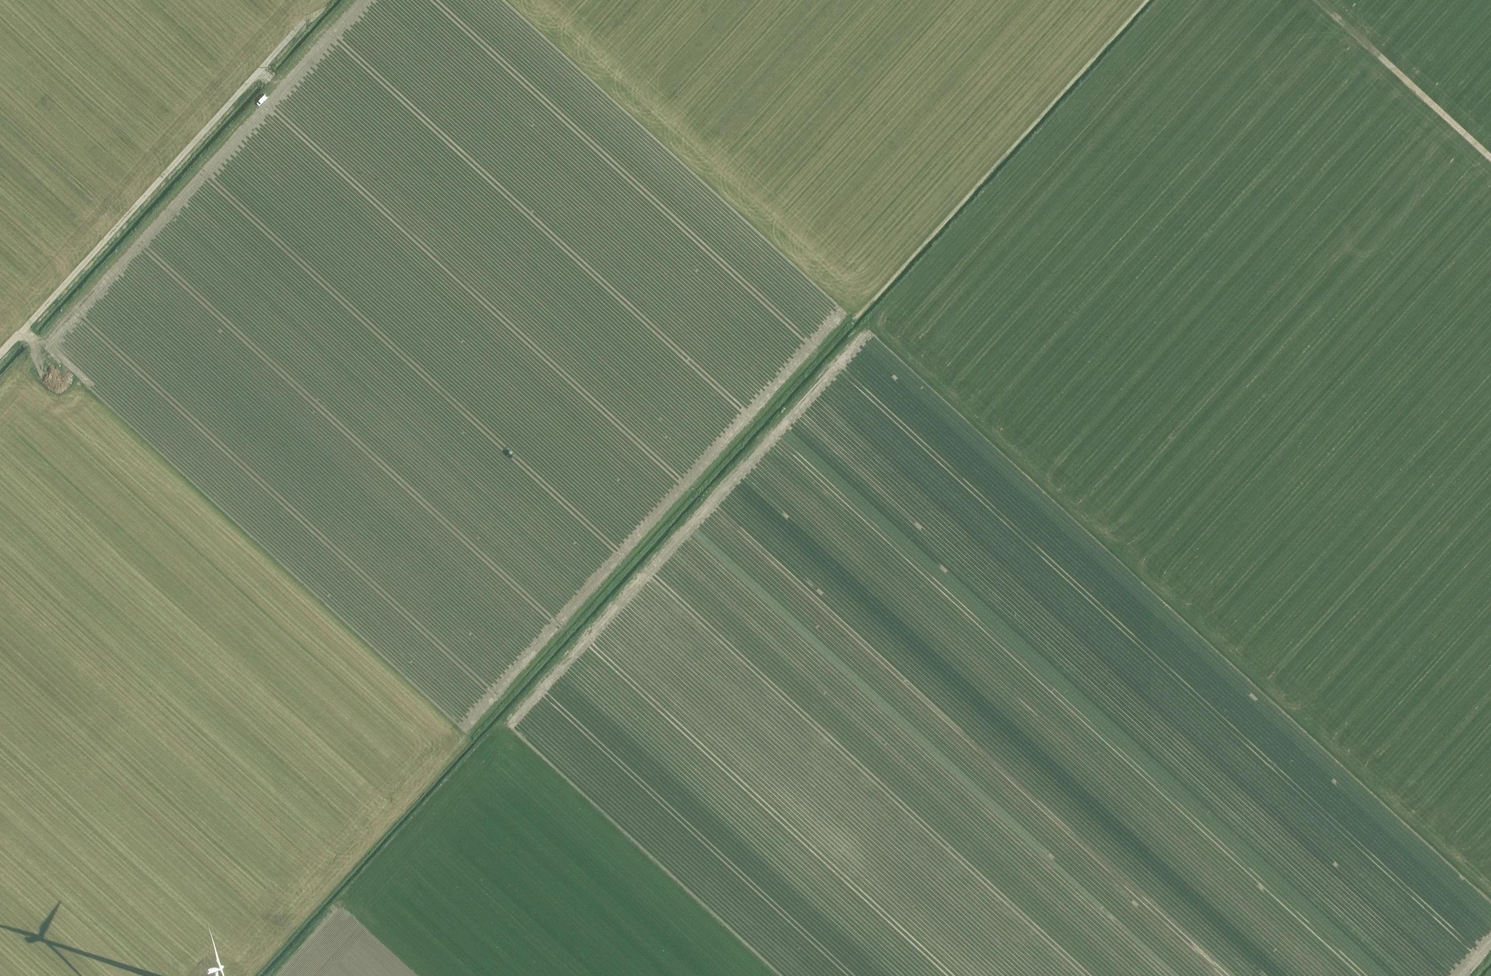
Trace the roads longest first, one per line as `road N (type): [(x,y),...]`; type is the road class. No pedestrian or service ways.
road 1 (track): [(1490,158),(1371,48)]

